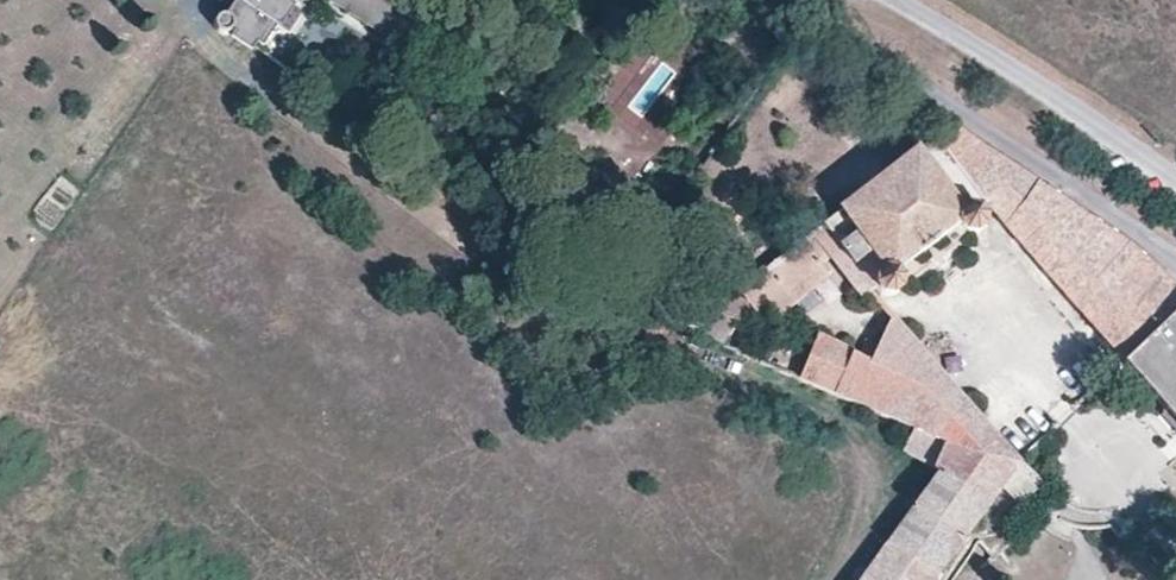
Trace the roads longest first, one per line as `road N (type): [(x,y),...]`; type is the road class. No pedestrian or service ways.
road 1 (unclassified): [(1175,180),(903,12)]

